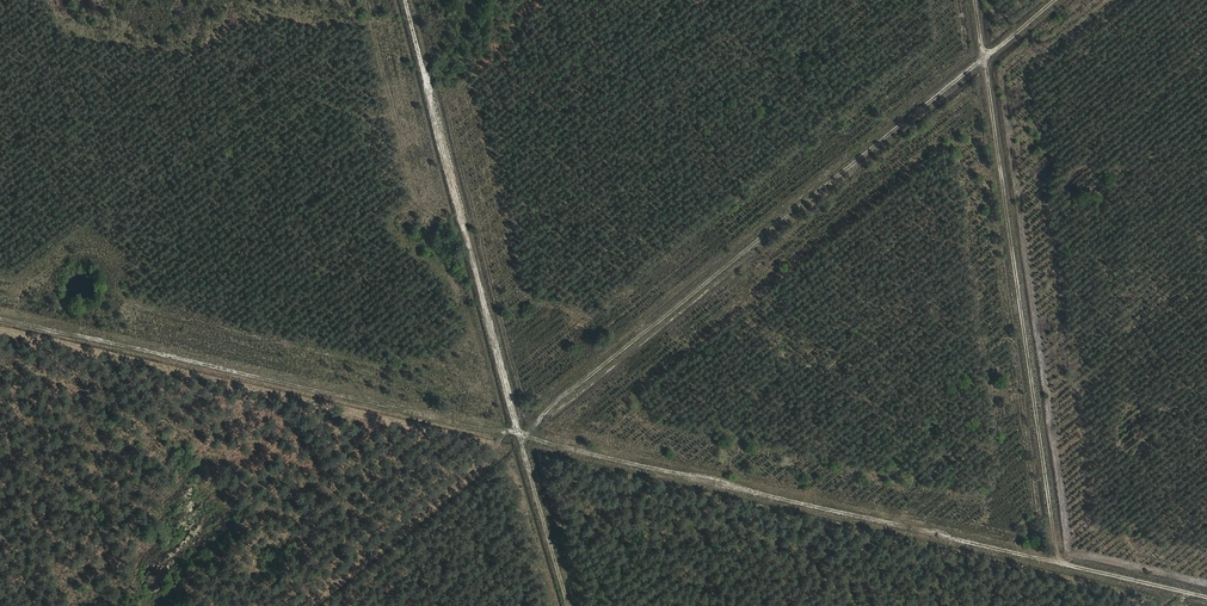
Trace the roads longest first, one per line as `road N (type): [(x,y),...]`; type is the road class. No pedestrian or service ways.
road 1 (track): [(0,307),(1206,594)]
road 2 (track): [(1058,0),(524,431)]
road 3 (track): [(575,605),(407,0)]
road 4 (track): [(974,0),(1065,560)]

